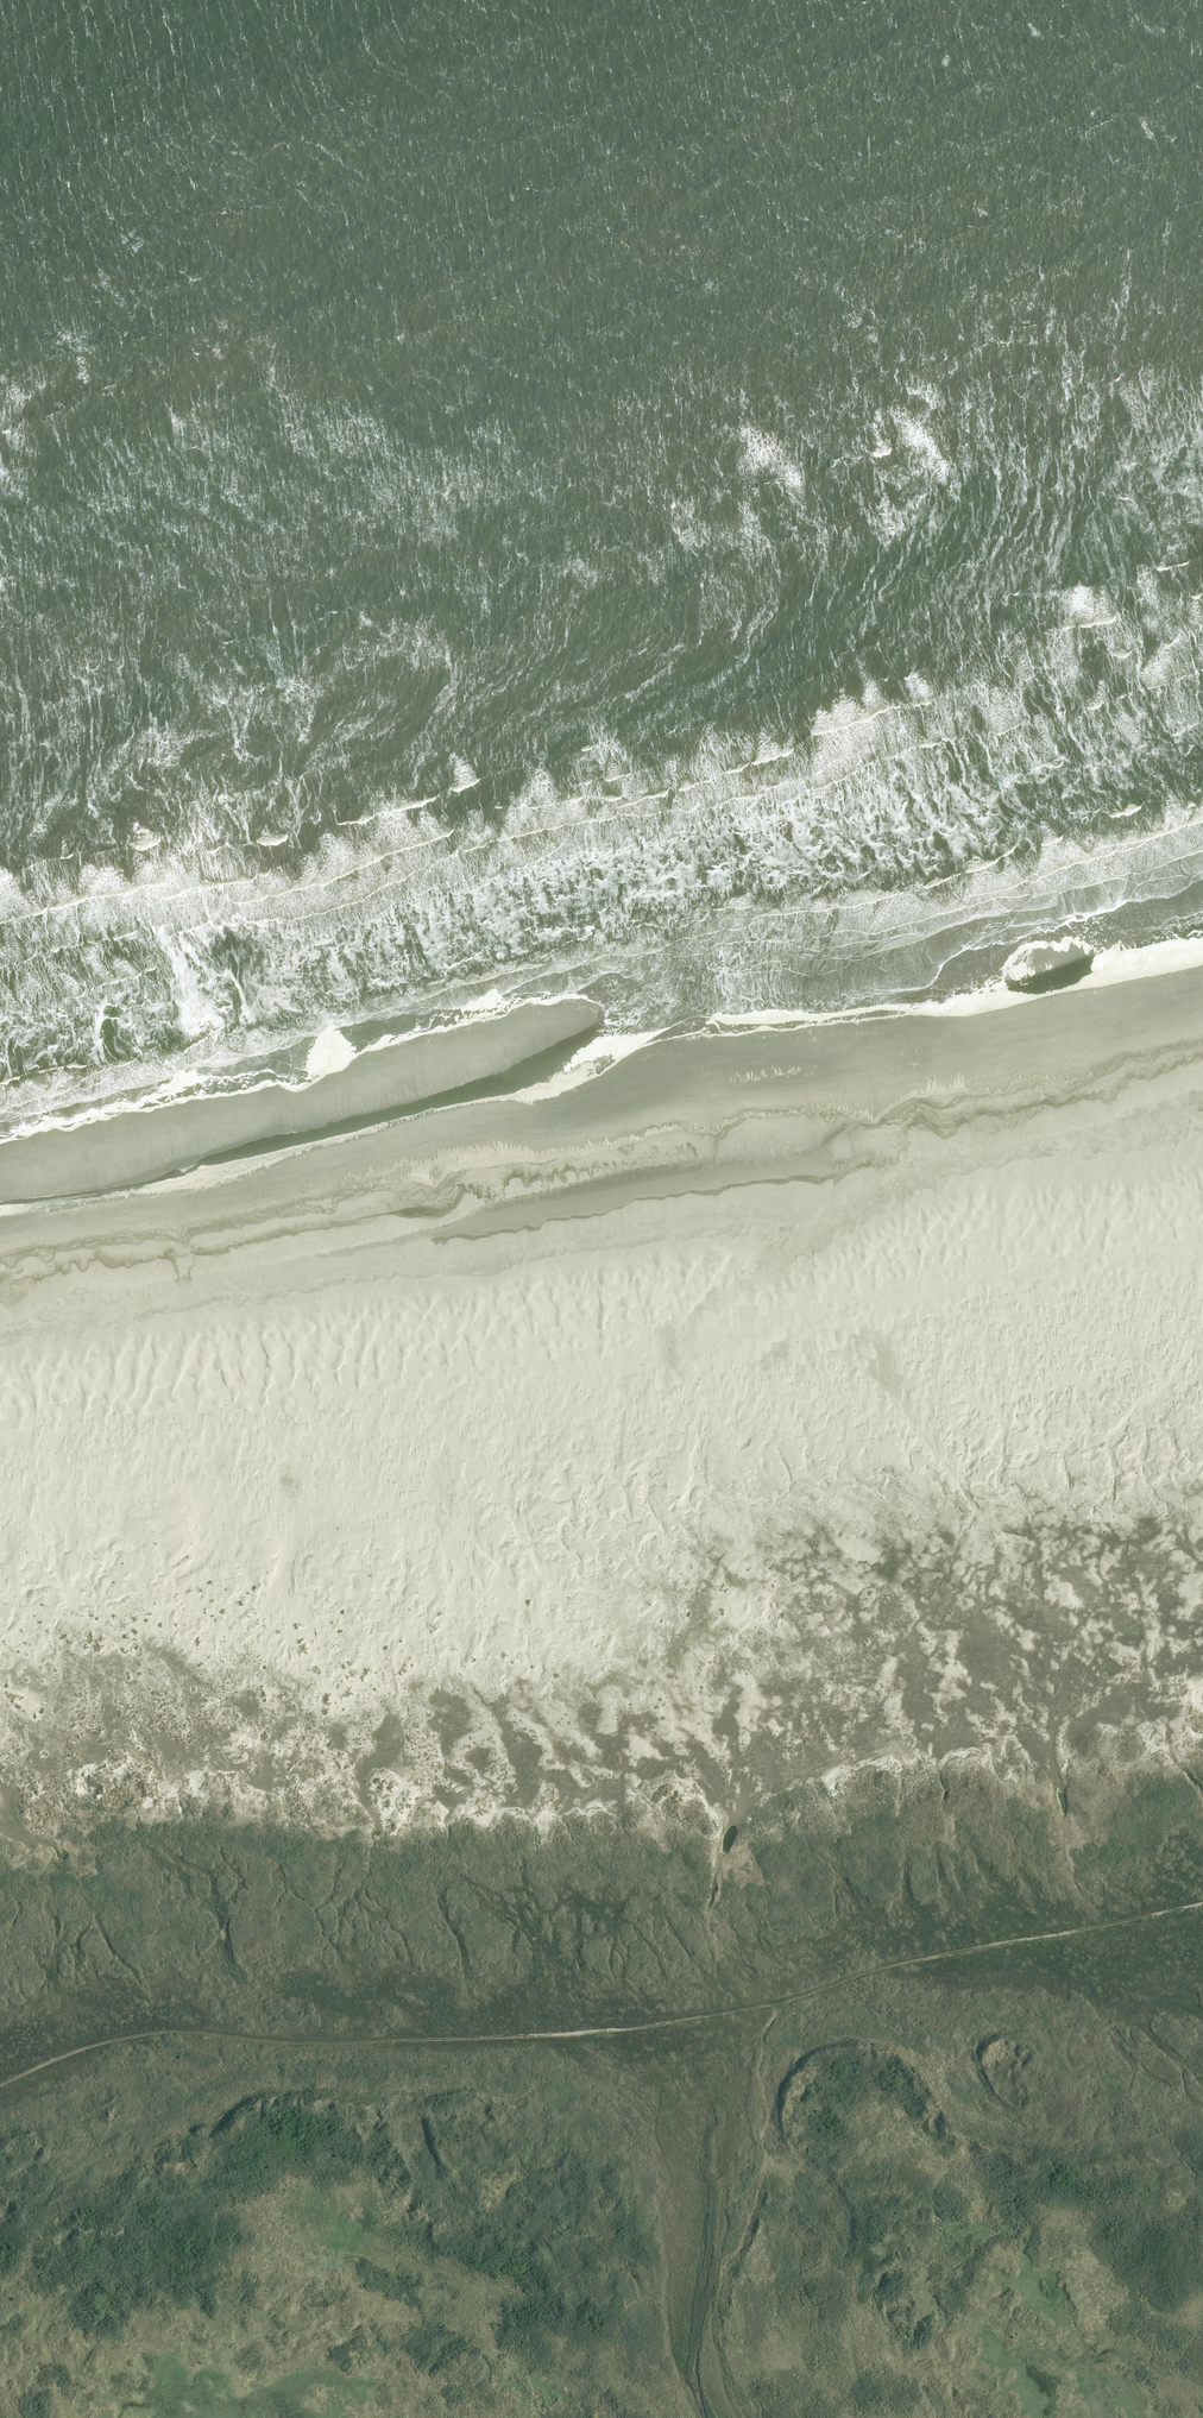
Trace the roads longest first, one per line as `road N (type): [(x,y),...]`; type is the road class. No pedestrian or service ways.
road 1 (track): [(0,2084),(118,2035),(197,2030),(262,2038),(455,2039),(641,2026),(1202,1902)]

